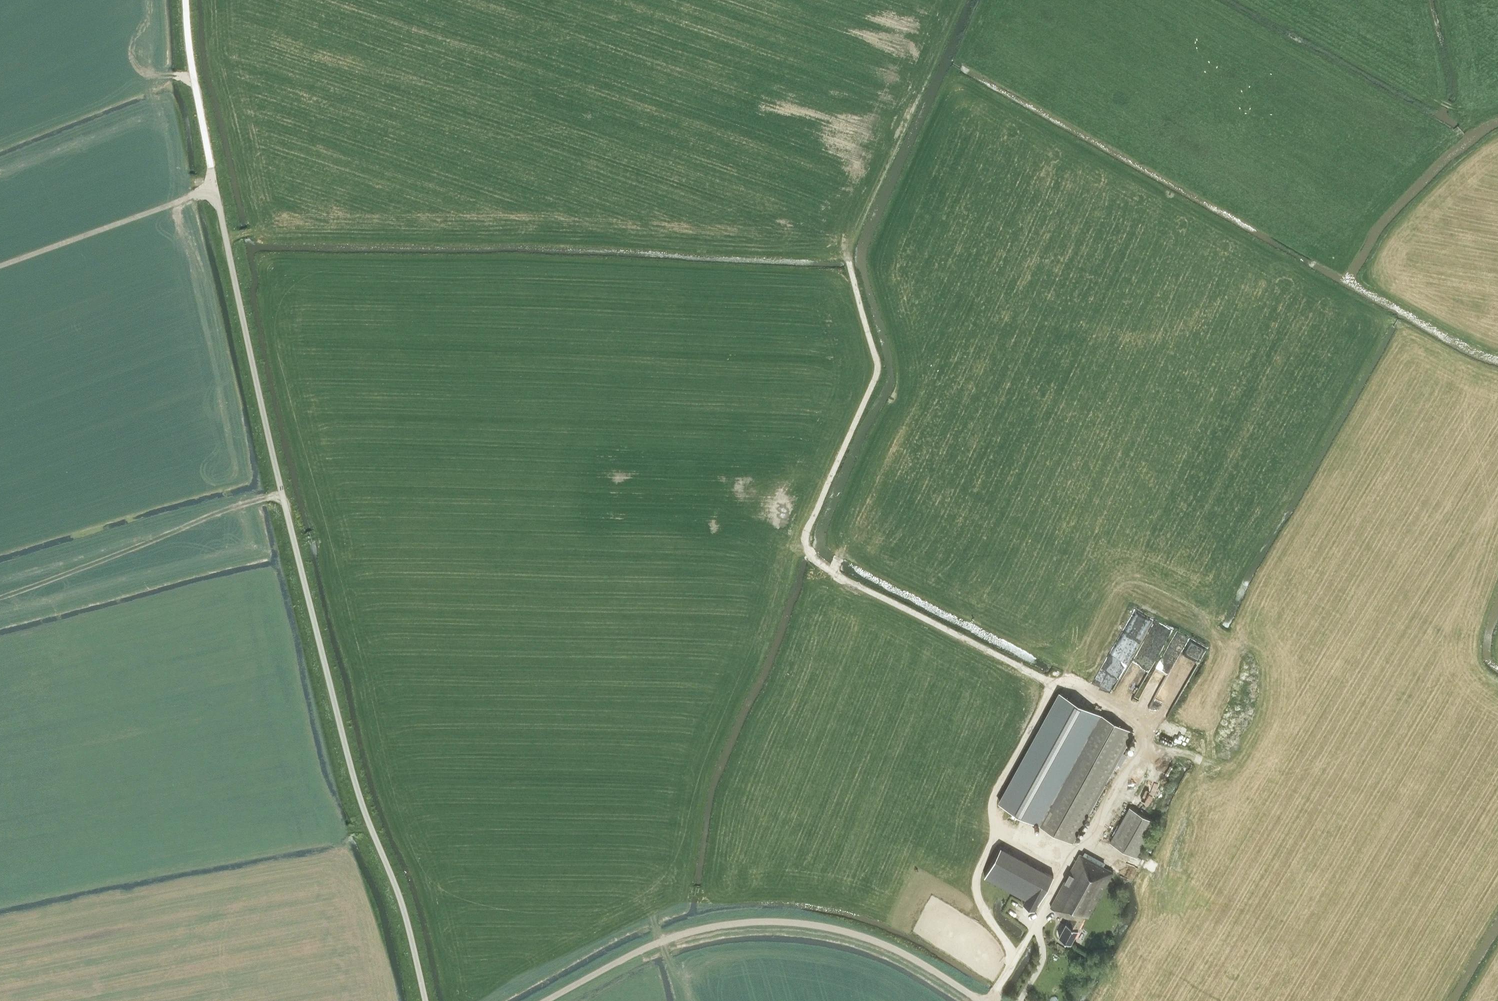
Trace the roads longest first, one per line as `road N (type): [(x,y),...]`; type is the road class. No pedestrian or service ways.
road 1 (unclassified): [(425,1000),(397,889),(350,763),(277,471),(195,80),(186,0)]
road 2 (unclassified): [(547,1000),(660,943),(759,922),(867,938),(980,1000)]

